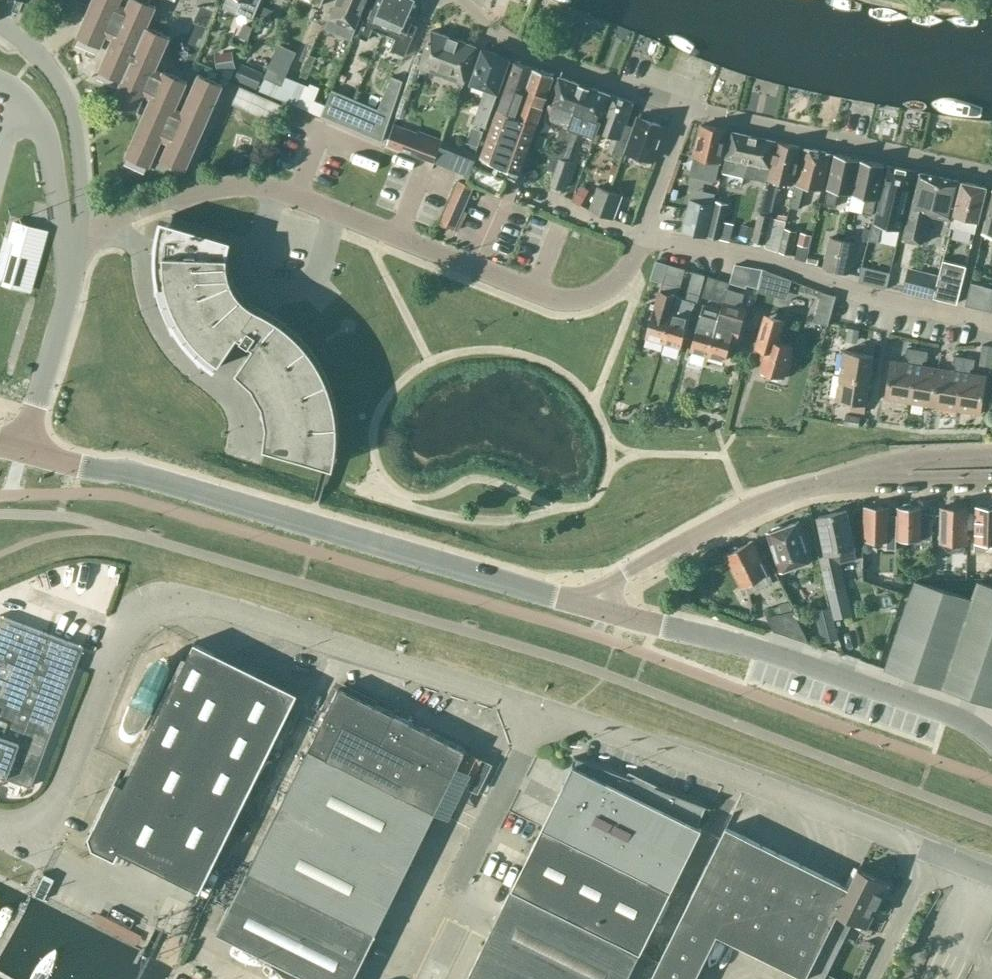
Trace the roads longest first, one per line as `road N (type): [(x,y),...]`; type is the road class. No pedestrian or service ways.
road 1 (unclassified): [(541,709),(183,602),(134,627),(112,661),(34,844),(0,828)]
road 2 (residential): [(643,238),(610,284),(560,298),(285,191),(242,185),(119,217),(74,256)]
road 3 (tertiary): [(598,608),(139,473),(22,450)]
road 4 (unclassified): [(991,871),(541,709)]
road 5 (unclassified): [(991,740),(947,713),(762,650),(598,608)]
road 6 (residential): [(991,173),(686,106)]
road 7 (unclassified): [(416,978),(541,709)]
road 8 (residential): [(852,480),(790,492),(719,522),(614,579),(598,608)]
road 9 (residential): [(74,256),(81,207),(72,111),(39,56),(0,23)]
road 10 (residential): [(686,106),(516,46),(460,0)]
road 11 (residential): [(22,450),(74,256)]
road 12 (residential): [(991,457),(913,460),(852,480)]
road 13 (residential): [(991,479),(852,480)]
road 14 (residential): [(643,238),(686,106)]

